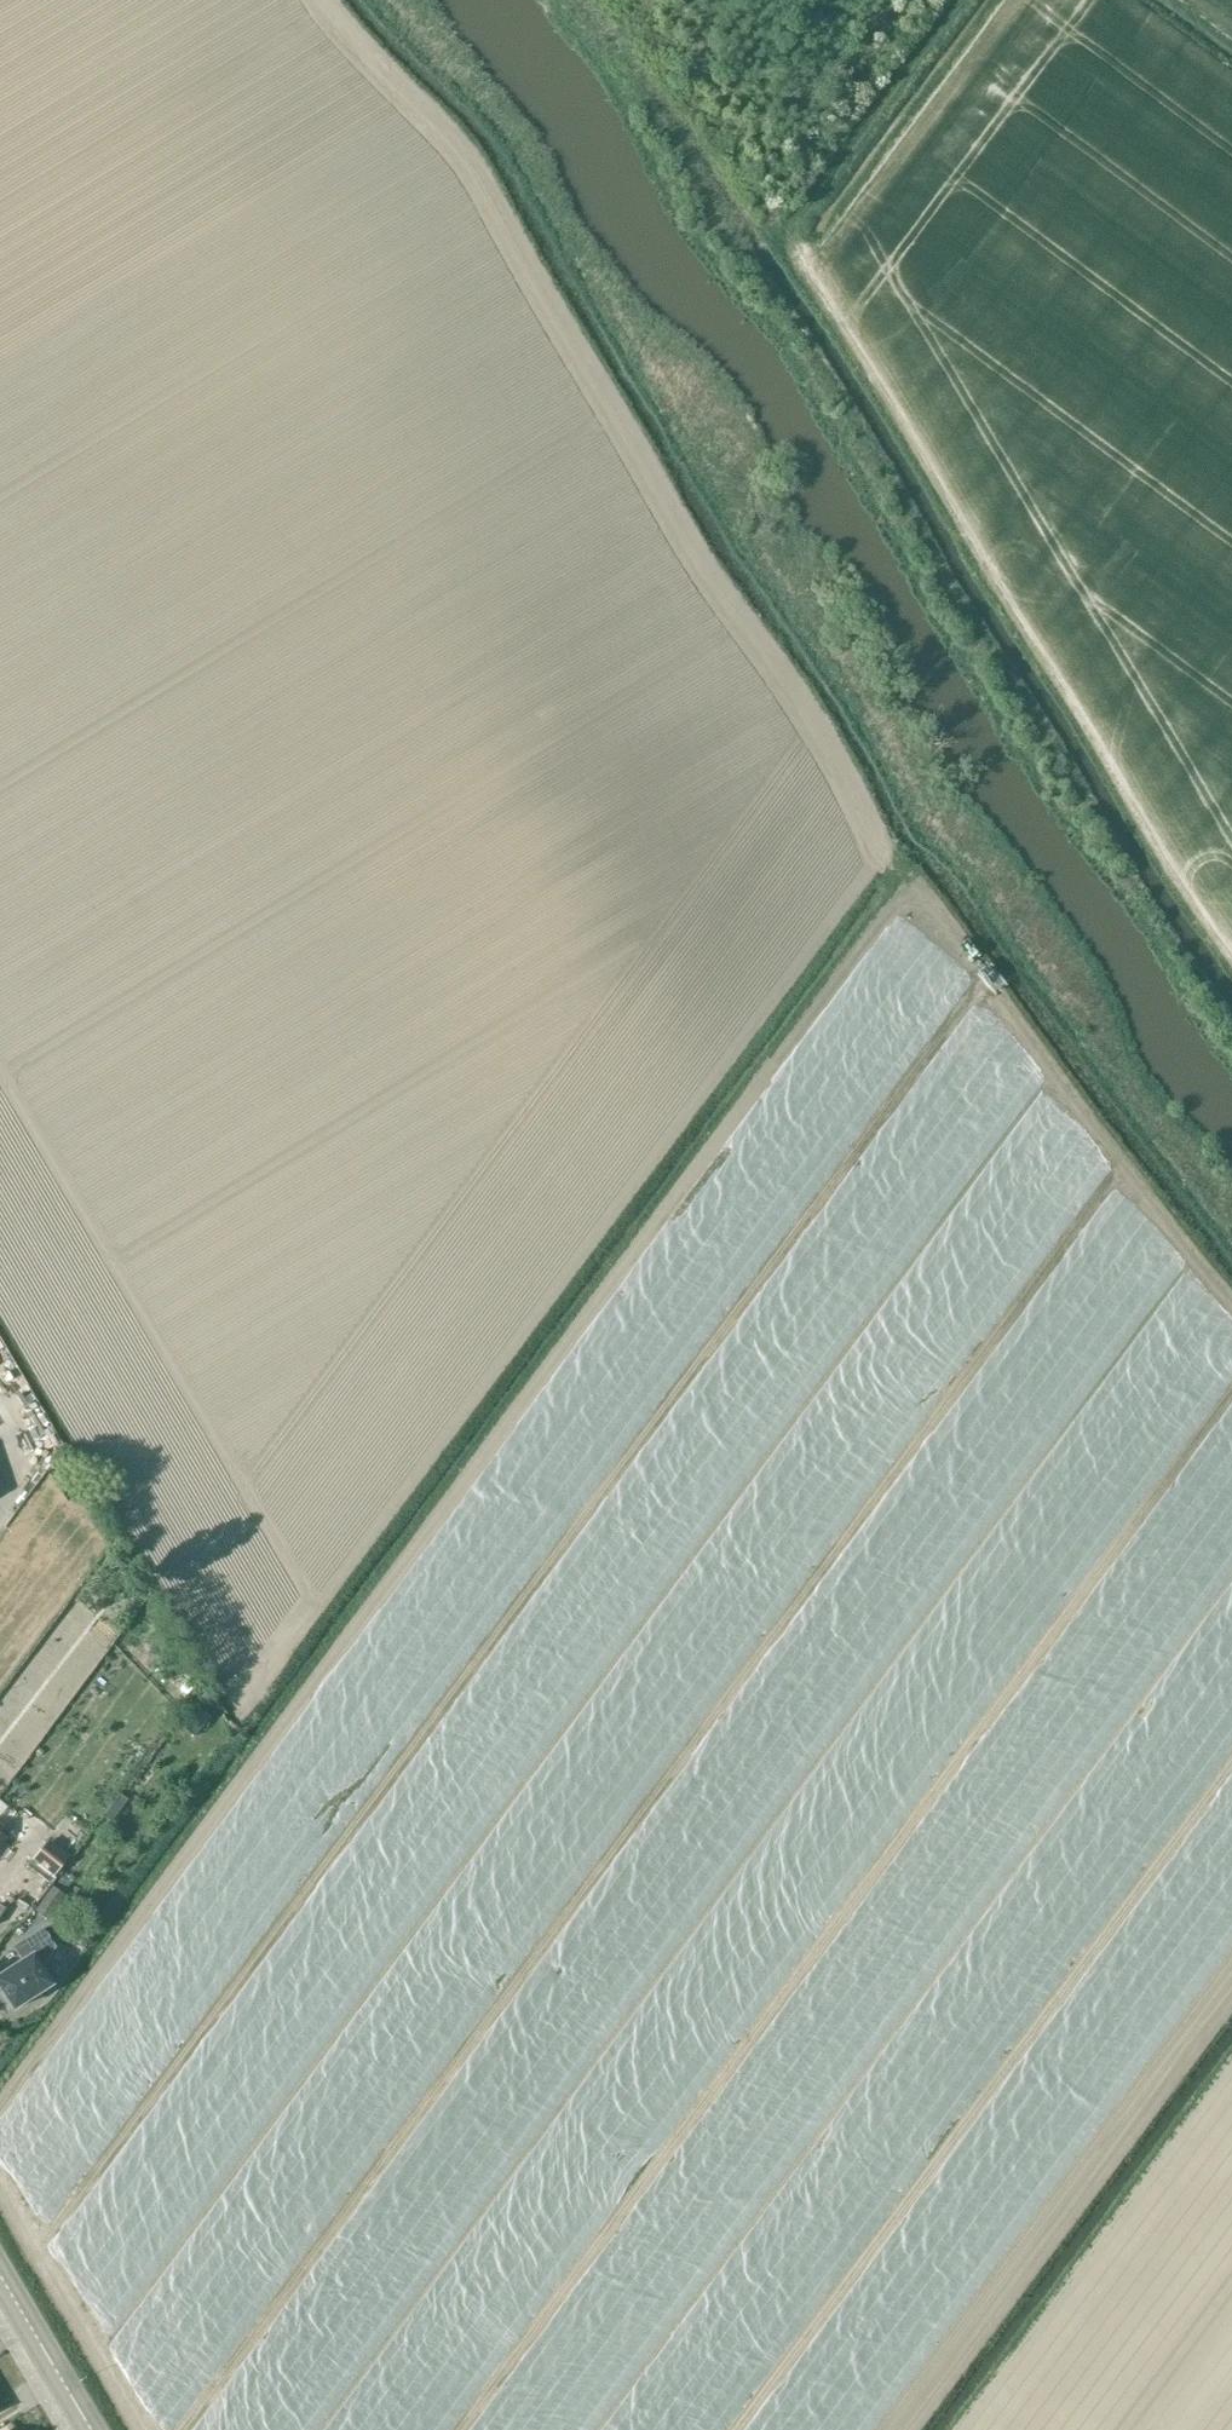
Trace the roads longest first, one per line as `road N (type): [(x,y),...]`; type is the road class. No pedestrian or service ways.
road 1 (track): [(965,0),(799,225),(792,249),(1202,925),(1231,962)]
road 2 (tertiary): [(90,2429),(0,2276)]

